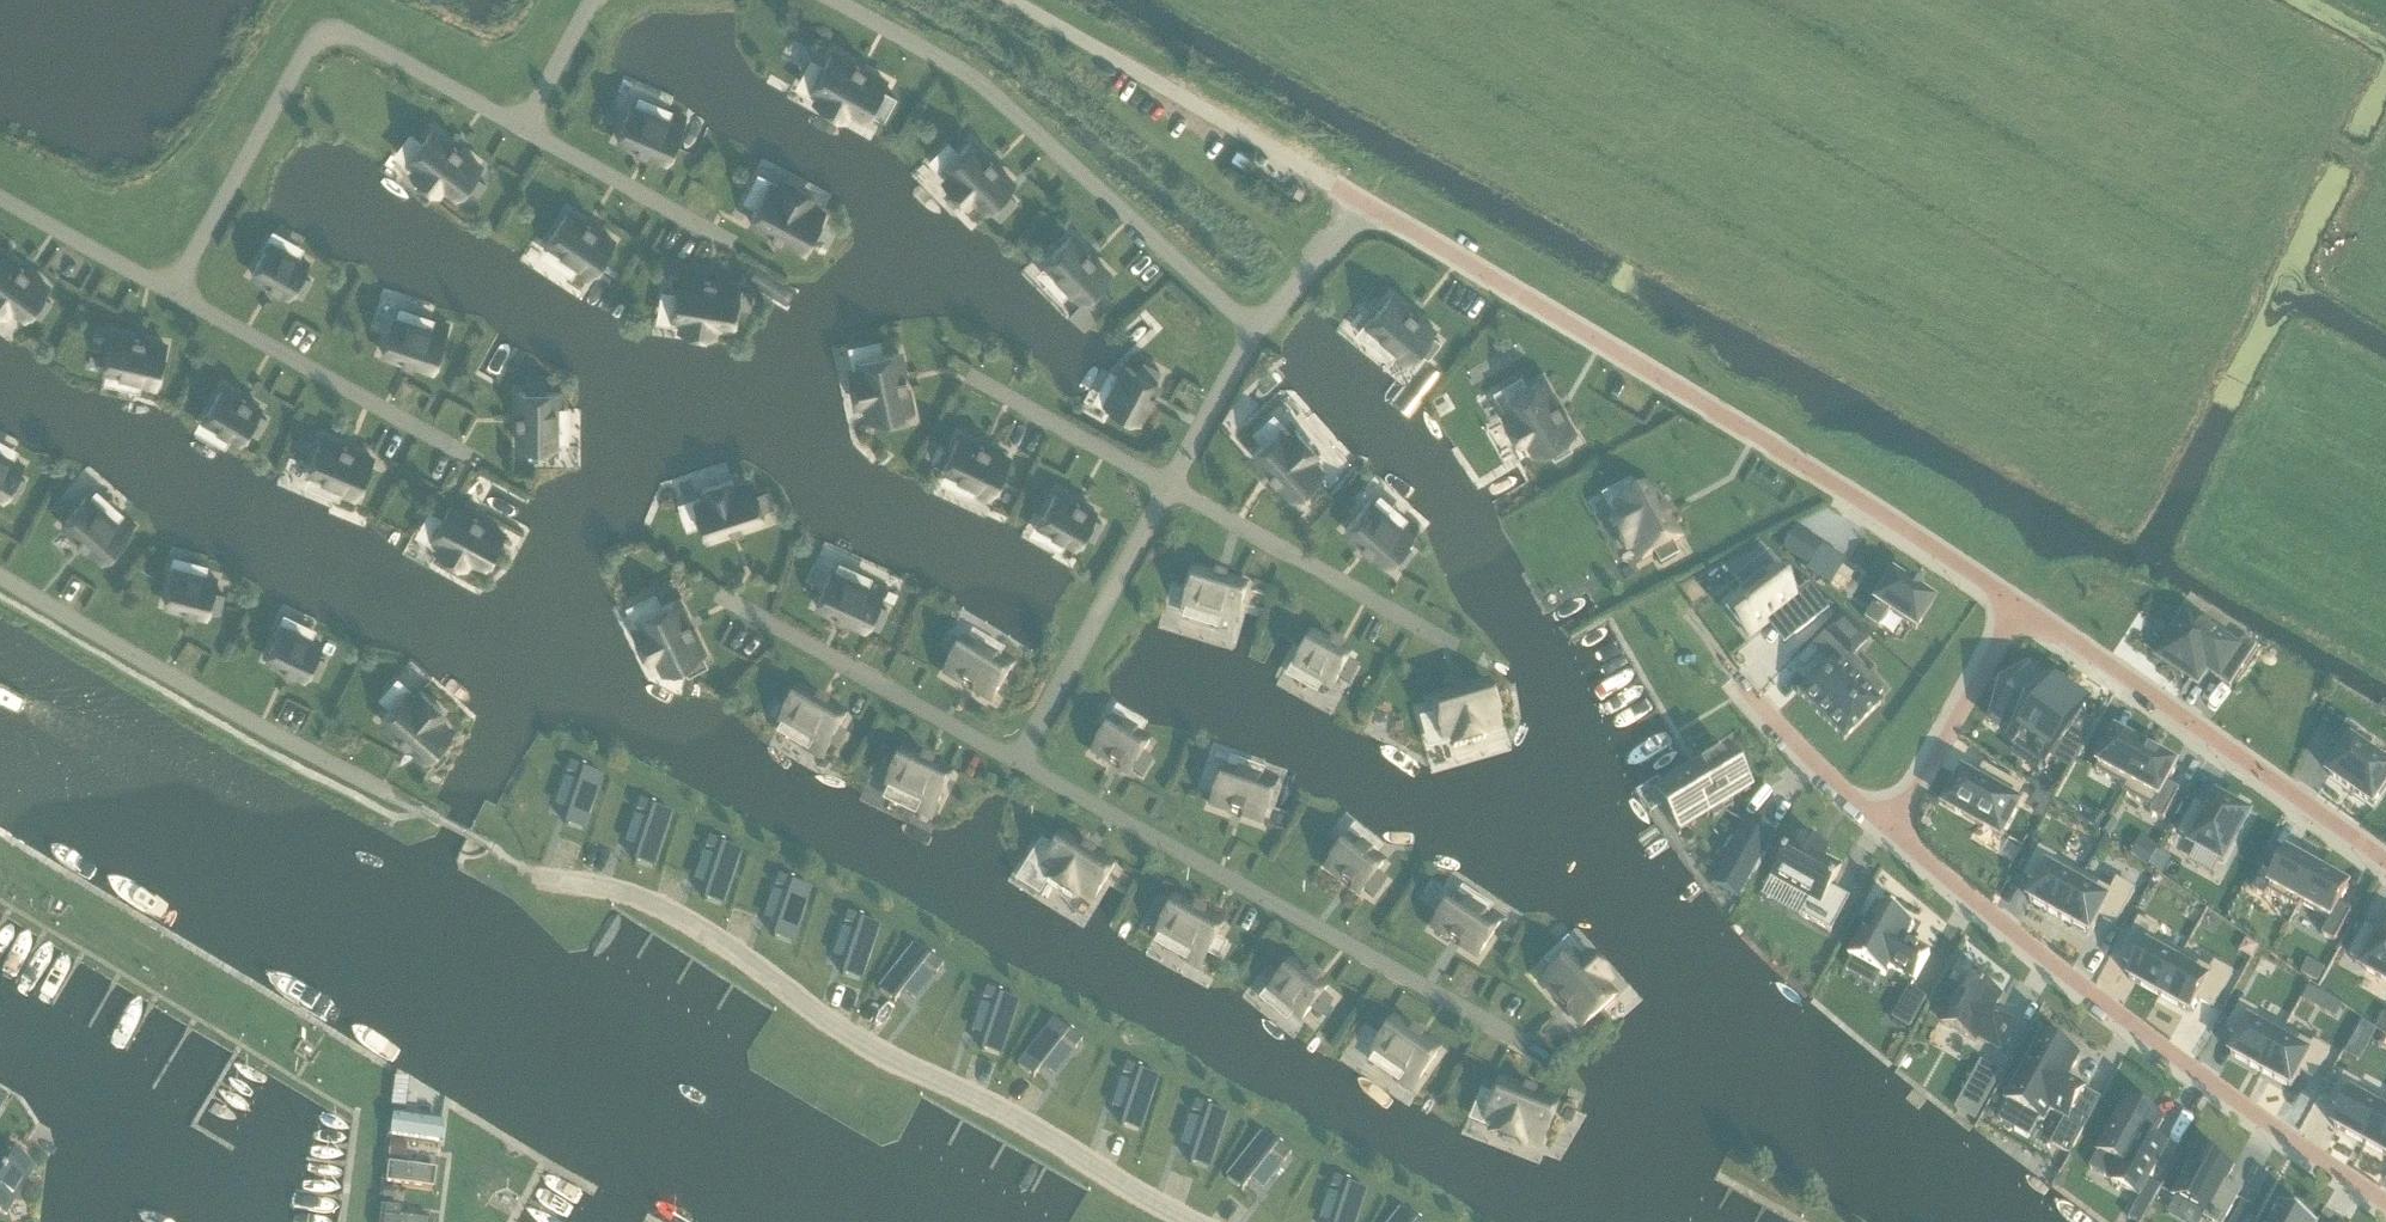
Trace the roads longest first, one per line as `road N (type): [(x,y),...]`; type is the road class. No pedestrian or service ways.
road 1 (residential): [(2017,602),(1365,205)]
road 2 (residential): [(2385,1205),(2144,1041),(1890,831)]
road 3 (residential): [(1531,1042),(1021,759)]
road 4 (residential): [(828,0),(986,90),(1211,291),(1260,321)]
road 5 (residential): [(169,294),(316,33),(338,29),(521,129)]
road 6 (residential): [(2385,862),(2017,602)]
road 7 (residential): [(390,797),(0,575)]
road 8 (residential): [(1365,205),(1007,0)]
road 9 (residential): [(1021,759),(720,593)]
road 10 (residential): [(469,459),(169,294)]
road 11 (residential): [(1166,489),(1446,645)]
road 12 (residential): [(1021,759),(1166,489)]
road 13 (residential): [(1890,831),(2017,602)]
road 14 (residential): [(962,377),(1166,489)]
road 15 (residential): [(521,129),(722,241)]
road 16 (residential): [(1890,831),(1804,760),(1742,690)]
road 17 (residential): [(0,200),(169,294)]
road 18 (residential): [(1166,489),(1260,321)]
road 19 (residential): [(1260,321),(1365,205)]
road 20 (residential): [(521,129),(598,0)]

